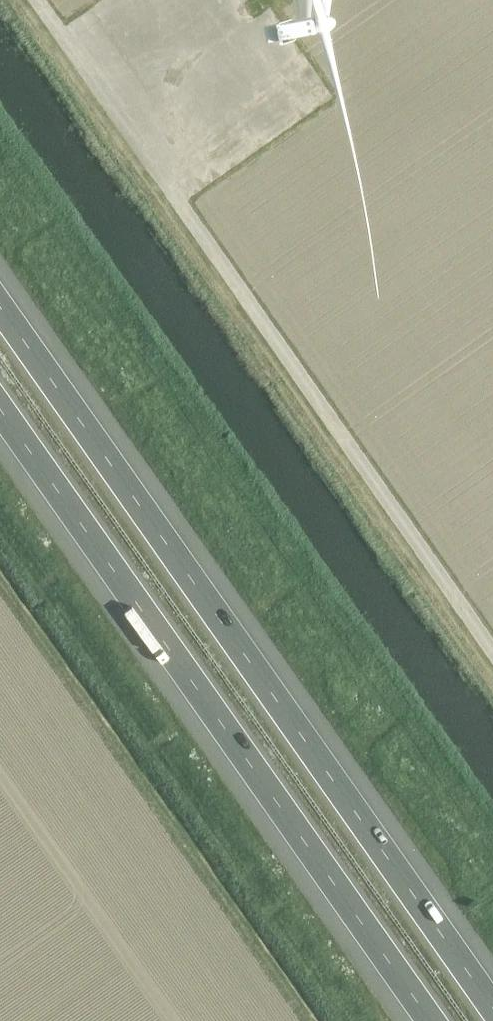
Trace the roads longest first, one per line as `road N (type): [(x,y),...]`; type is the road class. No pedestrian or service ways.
road 1 (motorway): [(492,991),(0,292)]
road 2 (motorway): [(0,410),(430,1020)]

